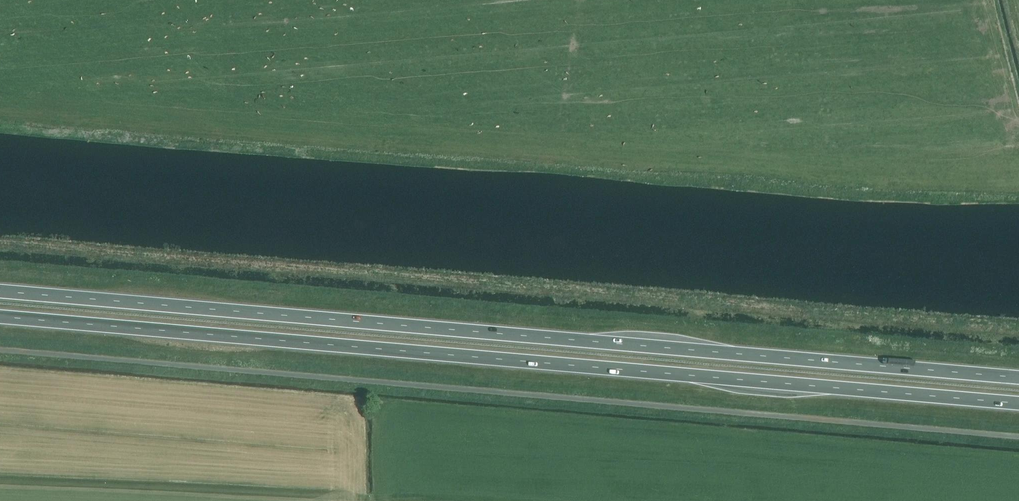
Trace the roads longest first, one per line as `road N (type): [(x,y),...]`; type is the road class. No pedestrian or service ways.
road 1 (trunk): [(1018,378),(0,291)]
road 2 (trunk): [(0,316),(1018,403)]

